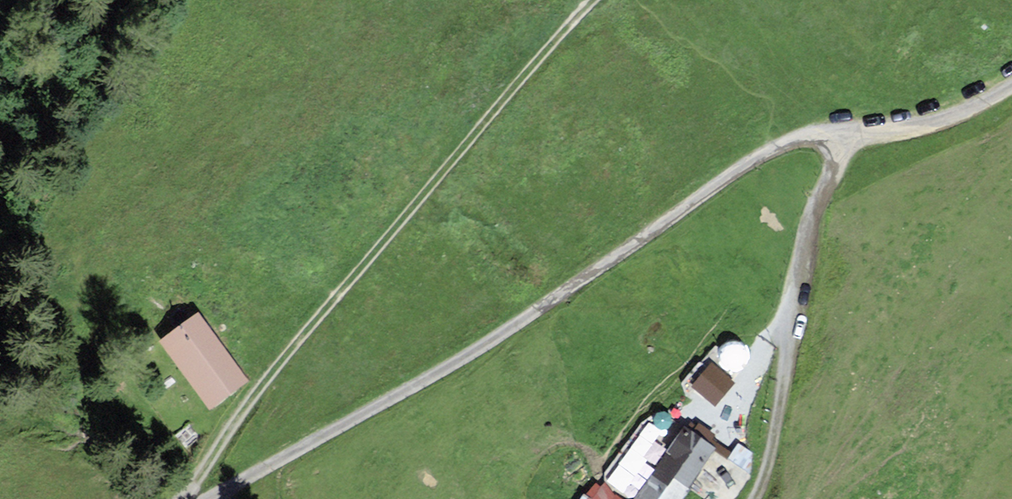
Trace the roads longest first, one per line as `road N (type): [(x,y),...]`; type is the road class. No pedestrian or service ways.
road 1 (track): [(1011,82),(923,125),(805,137),(748,159),(623,254),(390,405),(200,498)]
road 2 (track): [(183,498),(286,353),(593,0)]
road 3 (track): [(852,136),(817,207),(792,343),(722,421)]
road 4 (track): [(755,498),(792,343)]

